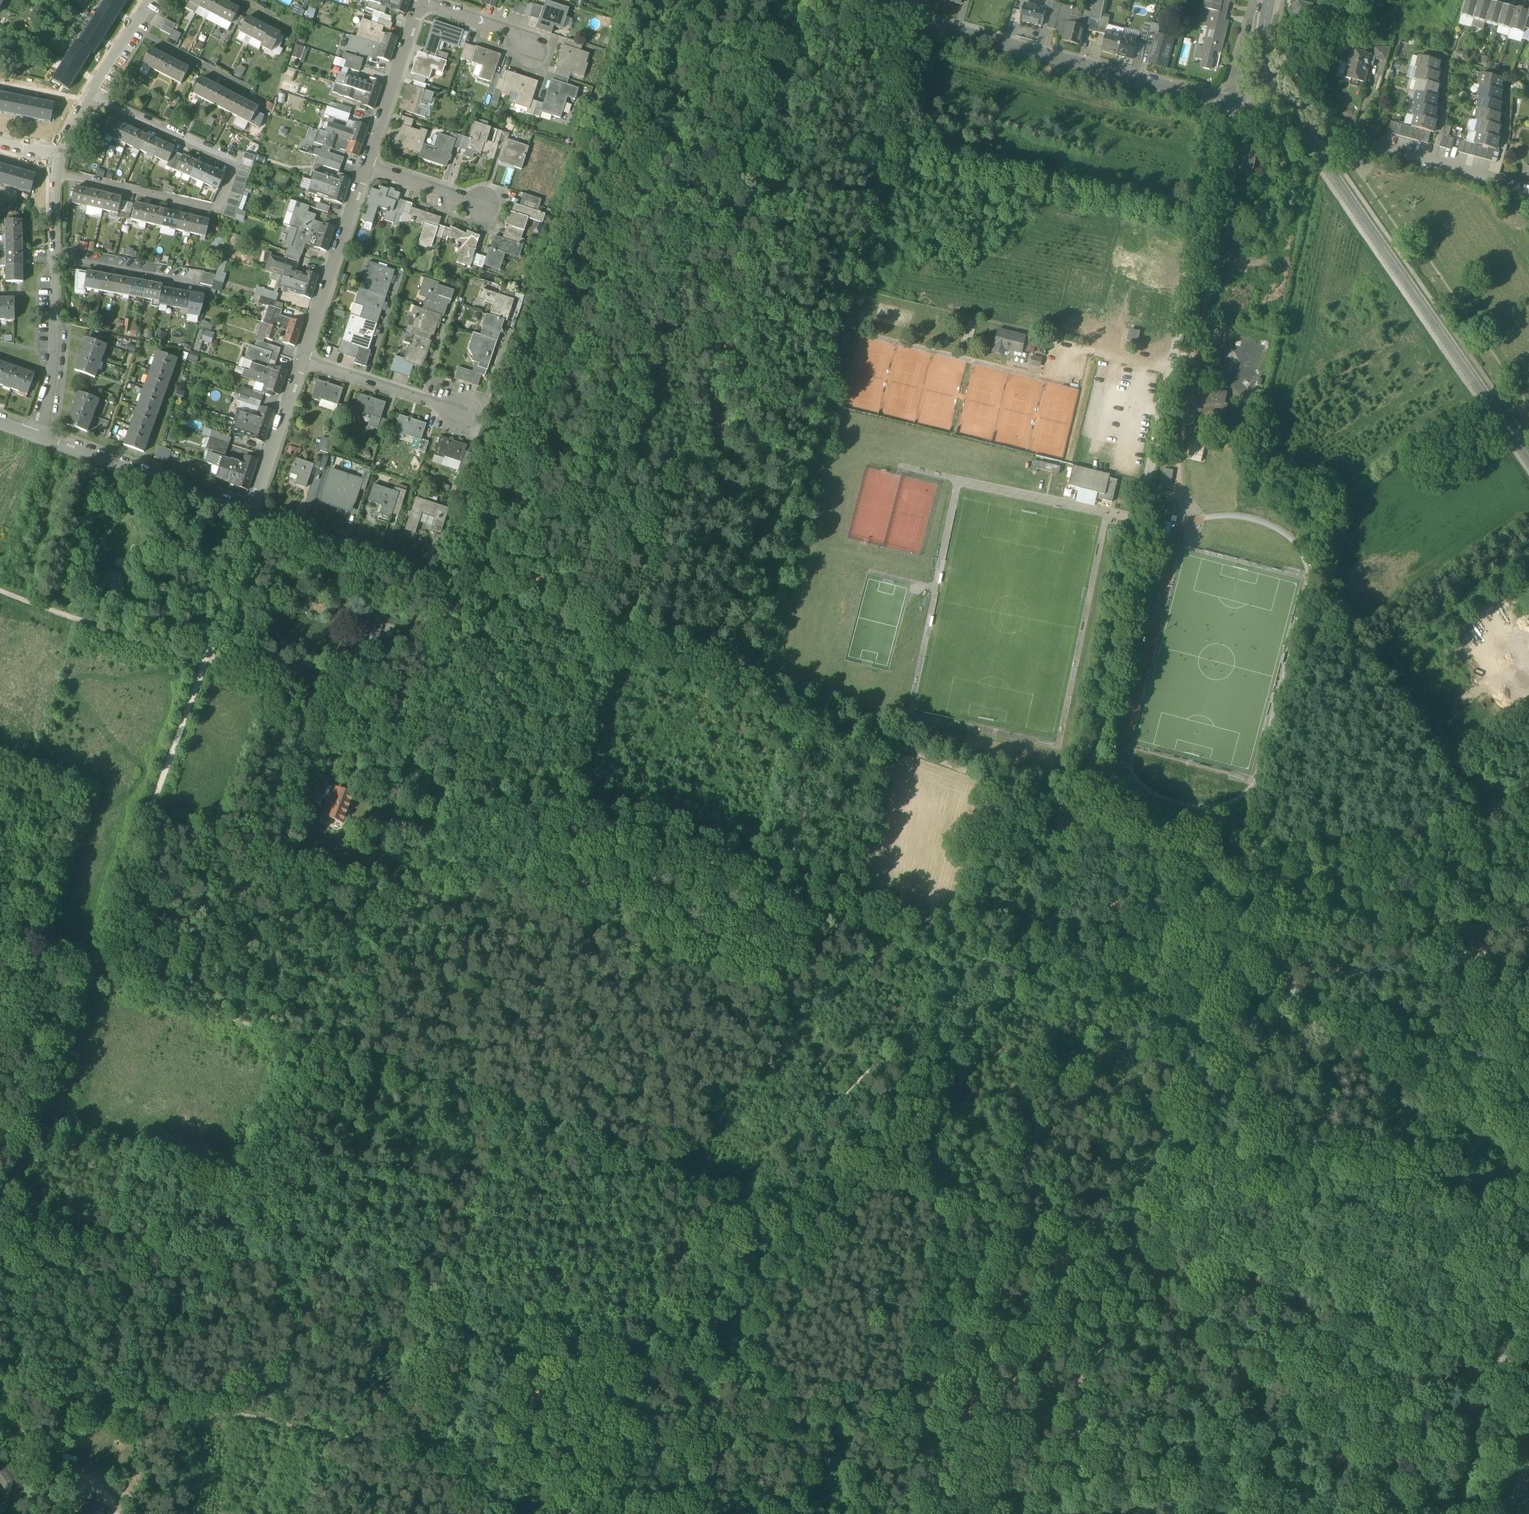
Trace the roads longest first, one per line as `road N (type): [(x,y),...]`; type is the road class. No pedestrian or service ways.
road 1 (track): [(250,513),(206,660),(5,1210)]
road 2 (unclassified): [(1228,101),(1178,378),(1079,815)]
road 3 (track): [(0,586),(664,825)]
road 4 (track): [(1079,815),(743,689),(538,622),(442,578)]
road 5 (track): [(621,1493),(0,1375)]
road 6 (track): [(1079,815),(1223,864),(1283,839),(1498,806),(1528,784)]
road 7 (track): [(188,1251),(649,1348)]
road 8 (track): [(664,825),(1049,960)]
road 9 (tertiary): [(1310,143),(1528,460)]
road 10 (residential): [(55,175),(216,208),(236,160),(88,96)]
road 11 (residential): [(1228,101),(865,7)]
road 12 (track): [(1430,1513),(1068,1439)]
road 13 (track): [(1049,960),(791,1216)]
road 14 (track): [(525,1117),(791,1216)]
road 15 (track): [(1459,1513),(1528,1277)]
road 16 (track): [(94,966),(314,1044)]
road 17 (residential): [(250,513),(36,434)]
road 18 (residential): [(1310,143),(1336,138),(1528,190)]
road 19 (track): [(314,1044),(525,1117)]
road 20 (residential): [(302,361),(368,169)]
road 21 (residential): [(442,578),(250,513)]
road 22 (track): [(791,1216),(649,1348)]
road 23 (track): [(0,1210),(188,1251)]
road 24 (residential): [(36,434),(53,378),(56,257)]
road 25 (residential): [(368,169),(422,2)]
road 26 (residential): [(302,361),(460,412)]
road 27 (residential): [(250,513),(302,361)]
road 28 (track): [(1079,815),(1049,960)]
road 29 (track): [(649,1348),(621,1493)]
road 30 (residential): [(56,257),(194,280)]

